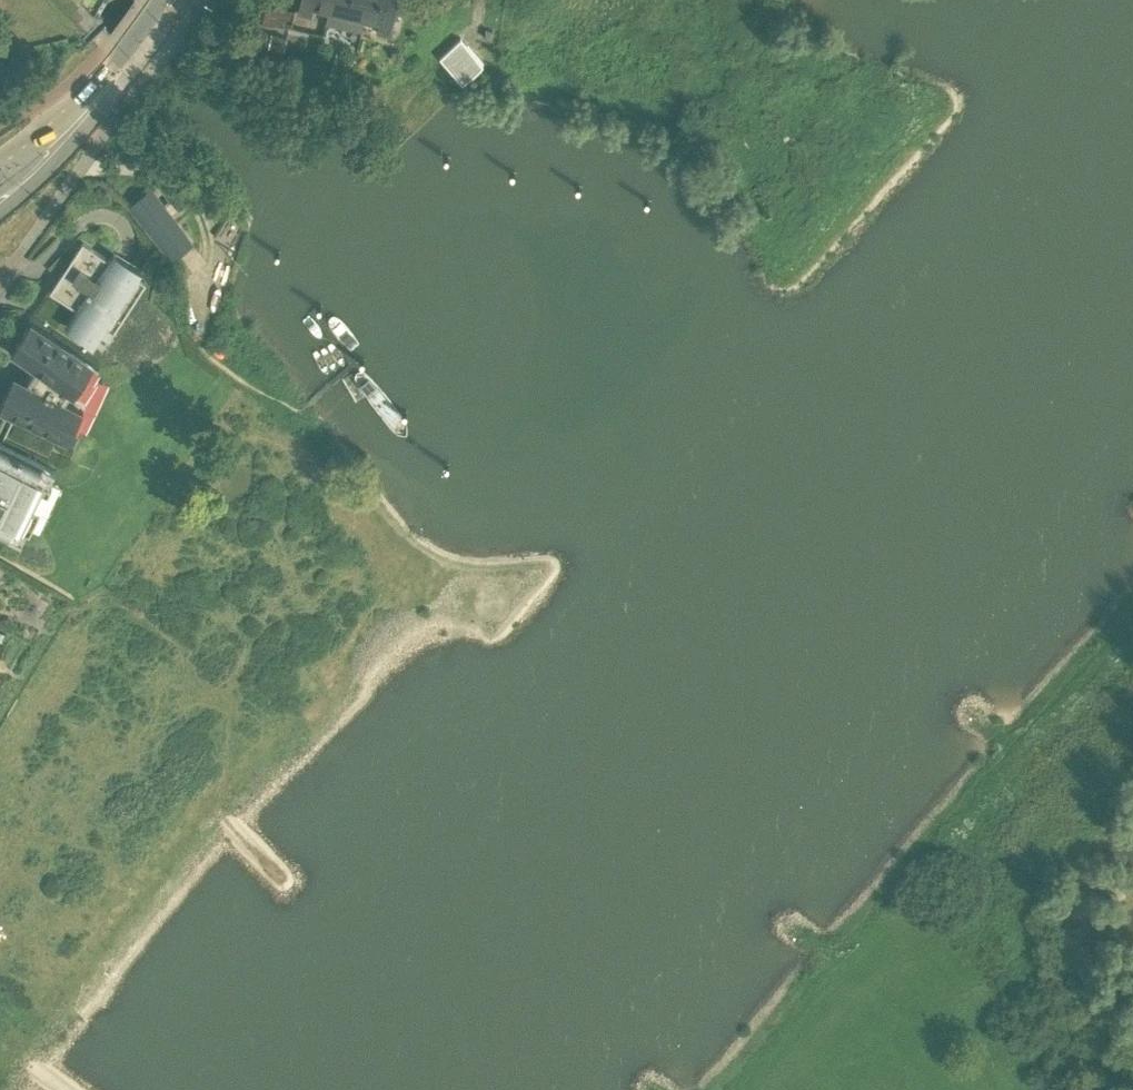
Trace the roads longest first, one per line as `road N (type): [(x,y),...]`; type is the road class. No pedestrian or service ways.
road 1 (primary): [(75,124),(173,0)]

